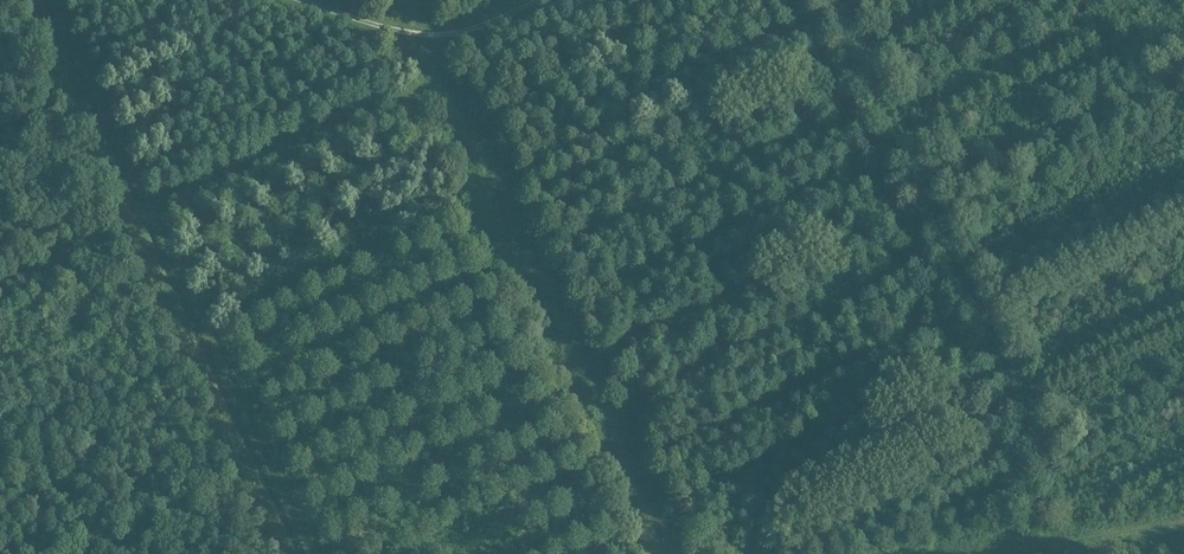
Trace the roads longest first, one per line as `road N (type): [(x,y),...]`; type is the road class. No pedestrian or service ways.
road 1 (track): [(664,553),(525,247),(450,116),(433,58),(443,36)]
road 2 (track): [(0,280),(435,79)]
road 3 (track): [(539,0),(443,36),(387,30),(301,0)]
road 4 (track): [(1183,524),(981,553)]

